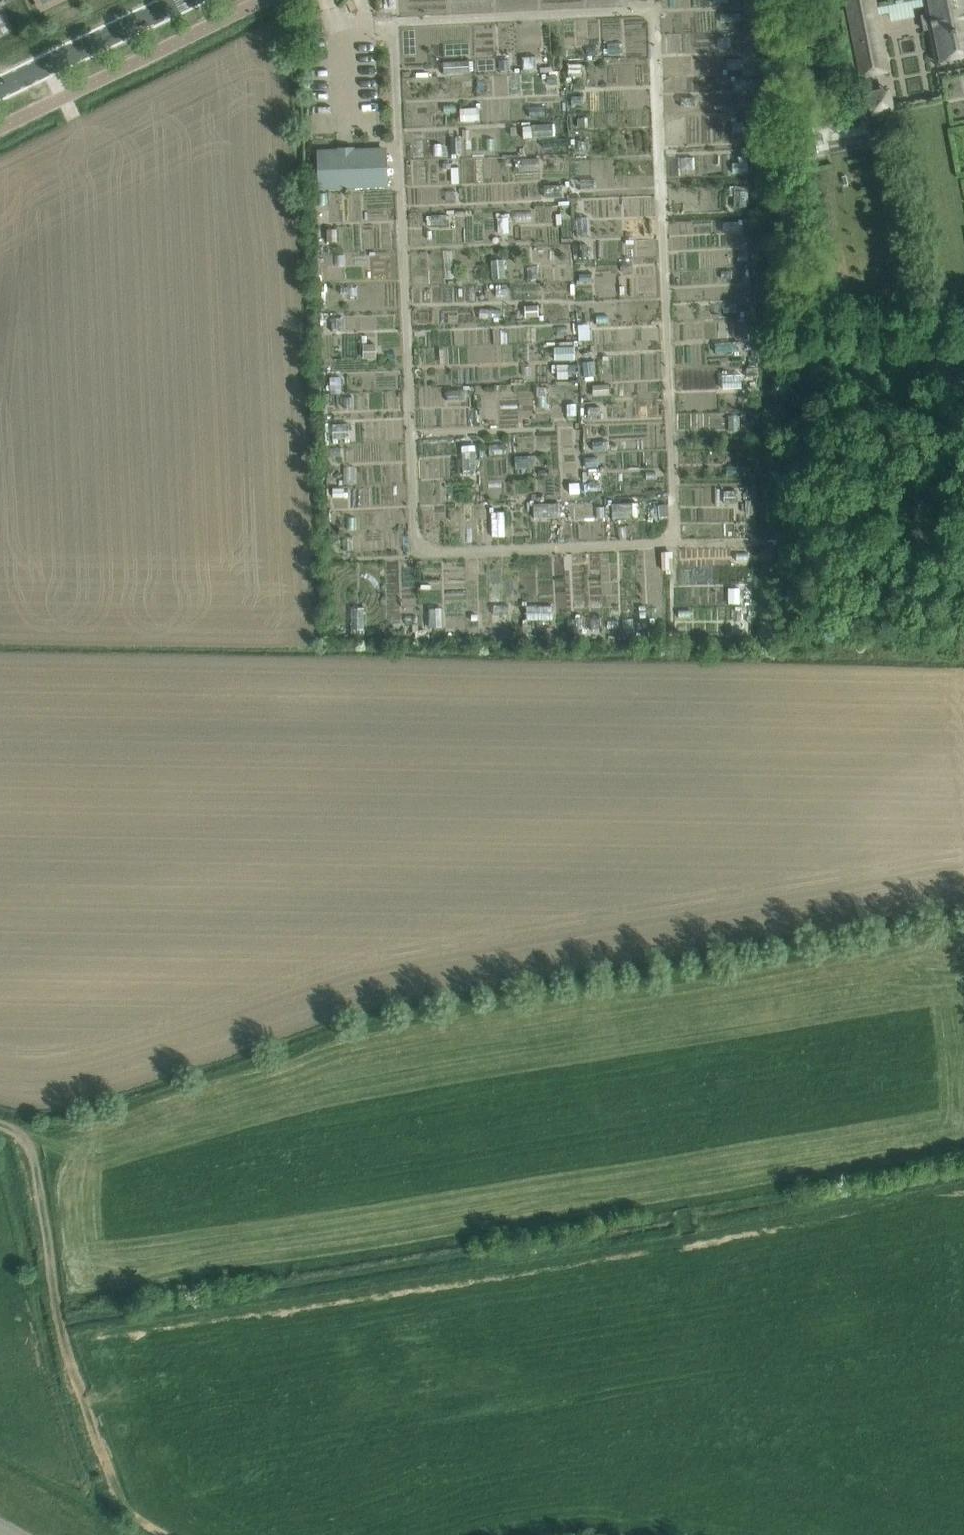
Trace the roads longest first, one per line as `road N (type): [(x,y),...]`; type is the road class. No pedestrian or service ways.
road 1 (track): [(170,1534),(129,1509),(60,1316),(29,1142),(0,1124)]
road 2 (tertiary): [(0,87),(180,0)]

